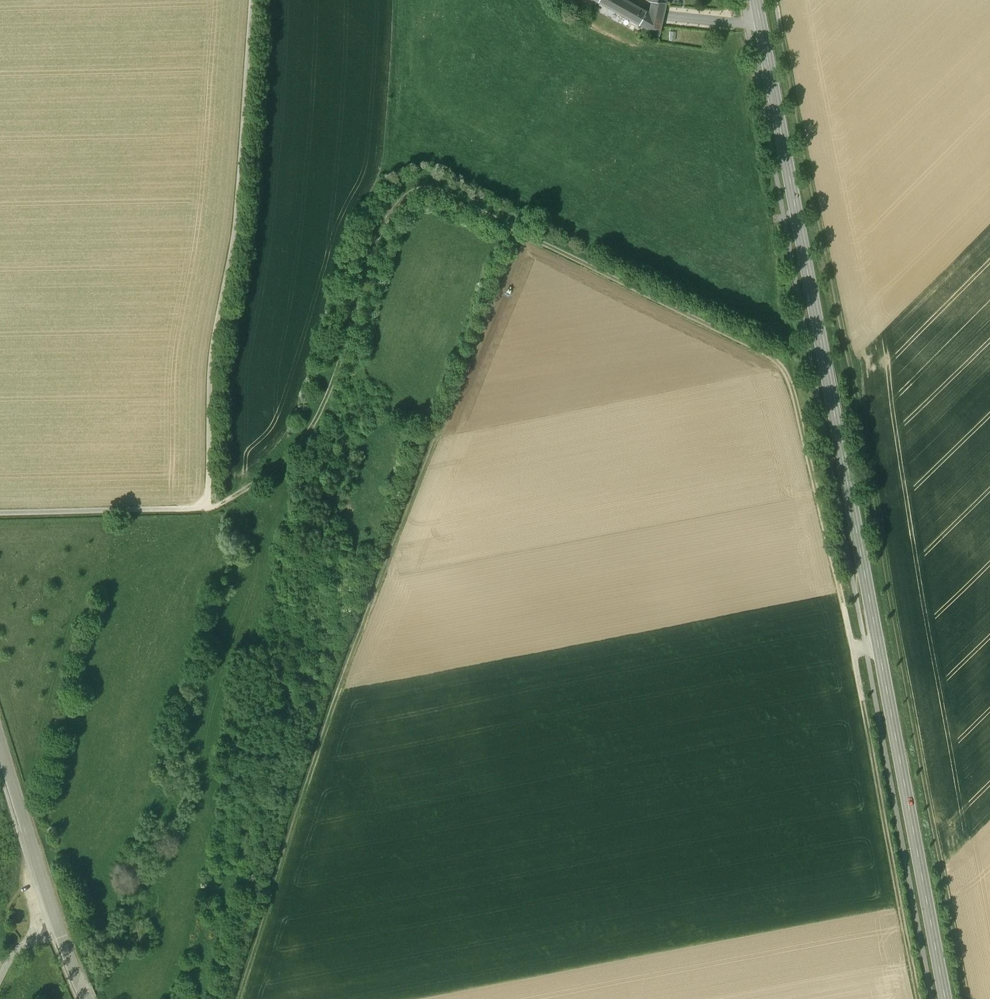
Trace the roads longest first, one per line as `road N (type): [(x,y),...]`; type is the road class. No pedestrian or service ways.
road 1 (track): [(967,998),(777,0)]
road 2 (tertiary): [(946,998),(758,0)]
road 3 (track): [(920,998),(852,646),(781,367),(521,232)]
road 4 (track): [(240,998),(356,641),(521,232)]
road 5 (track): [(521,232),(432,189),(411,191),(380,230),(309,431),(267,474),(208,506)]
road 6 (track): [(251,0),(237,204),(209,376),(208,506)]
road 7 (tertiary): [(87,998),(0,740)]
road 8 (track): [(208,506),(0,513)]

